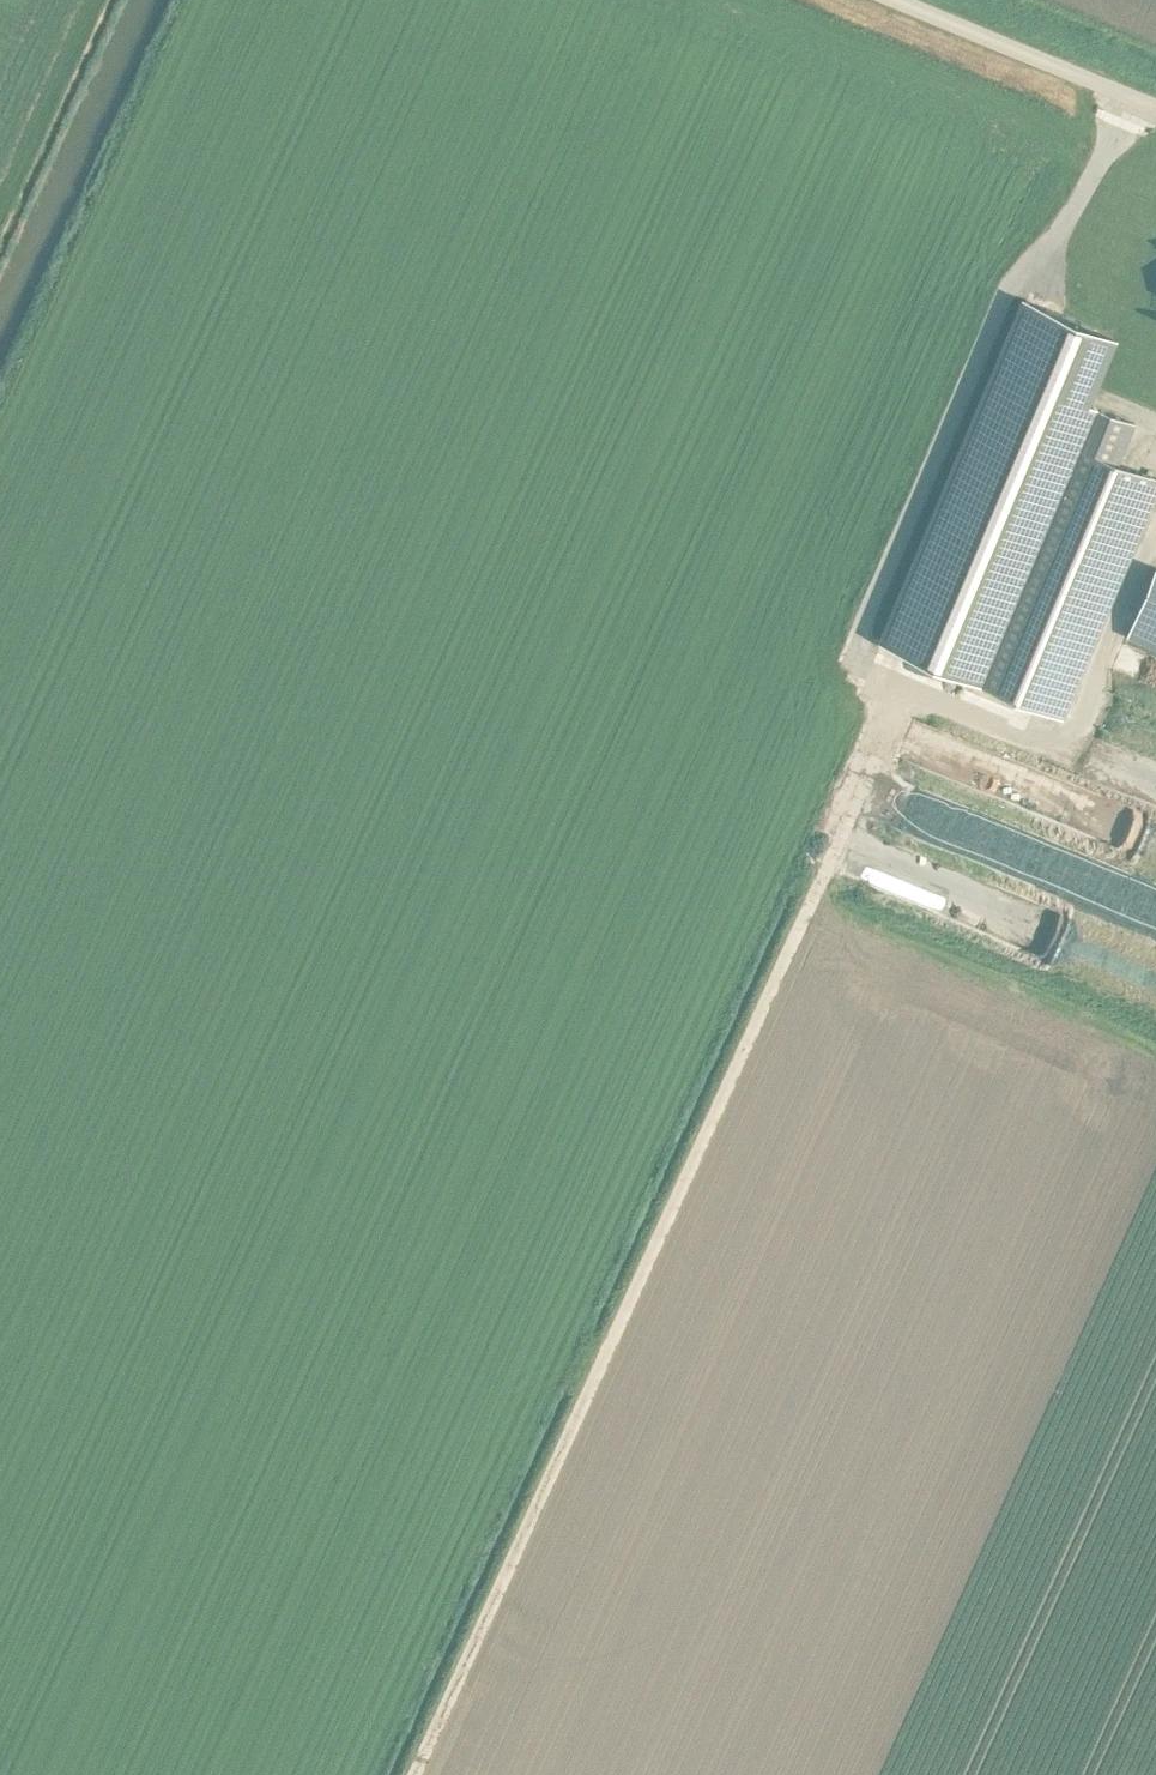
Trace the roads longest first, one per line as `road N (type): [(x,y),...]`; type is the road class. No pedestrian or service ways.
road 1 (unclassified): [(1155,103),(907,0)]

